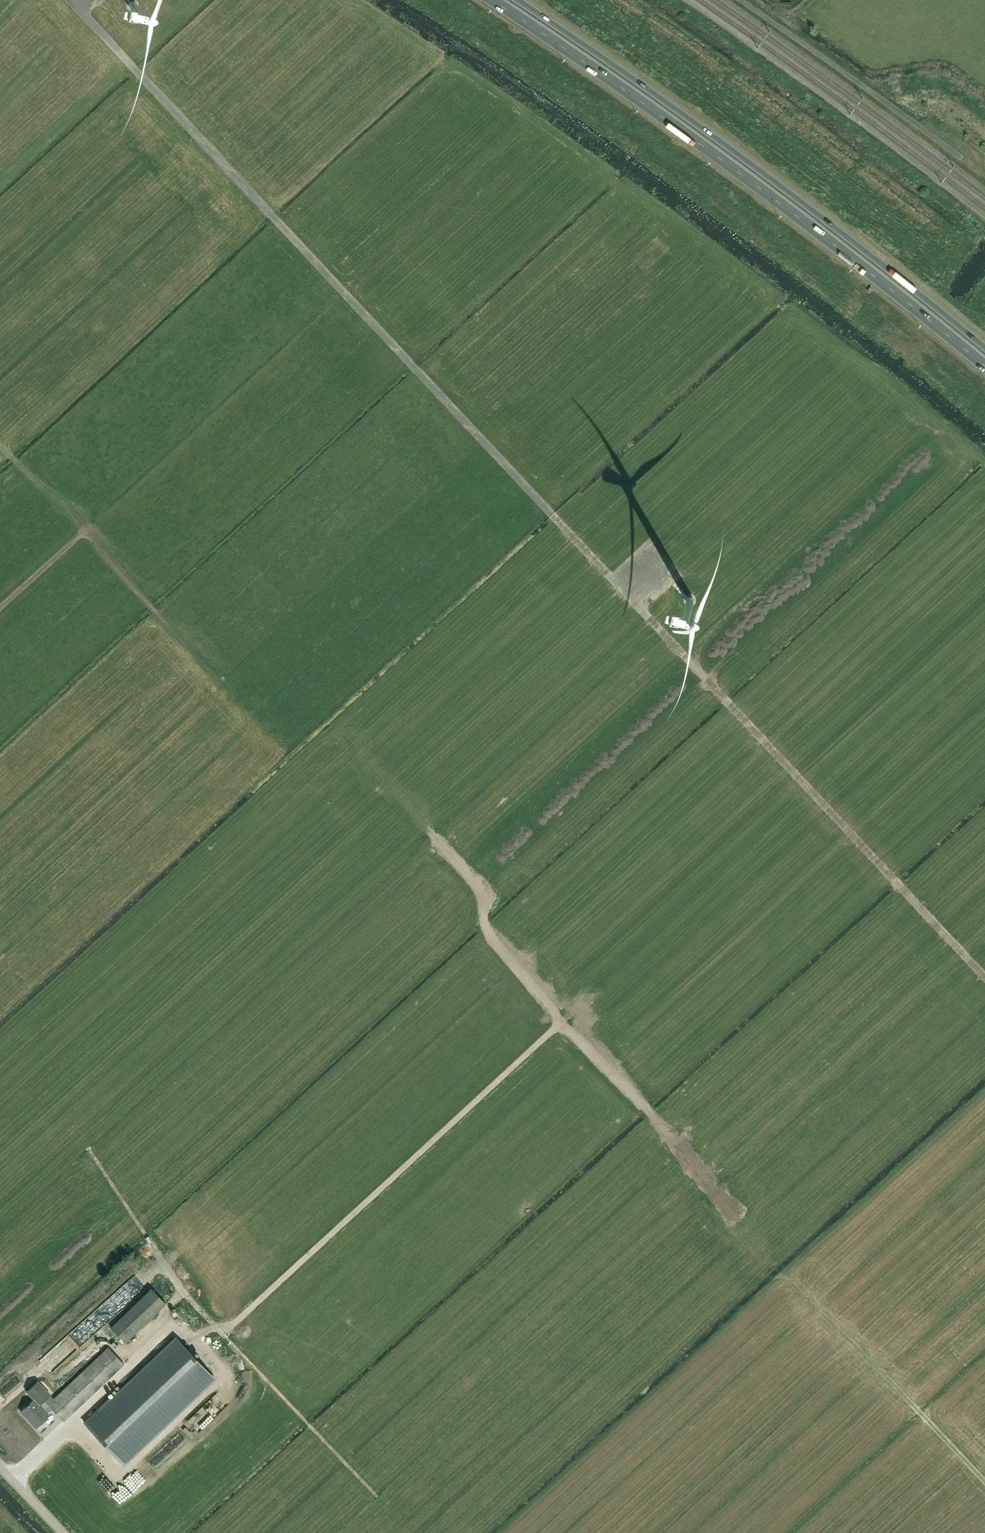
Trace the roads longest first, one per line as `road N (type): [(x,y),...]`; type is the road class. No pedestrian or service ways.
road 1 (trunk): [(490,0),(762,190),(984,366)]
road 2 (trunk): [(984,348),(690,119),(514,0)]

